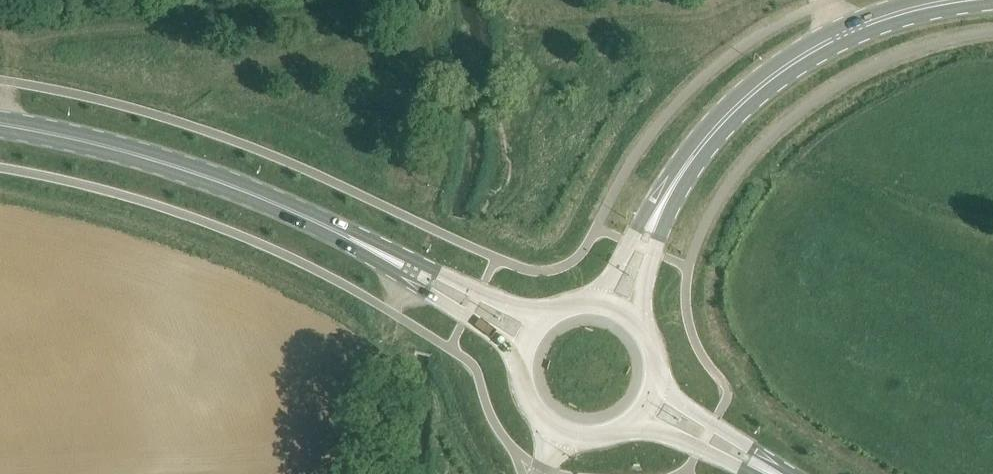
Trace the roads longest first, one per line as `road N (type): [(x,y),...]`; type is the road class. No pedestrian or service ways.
road 1 (primary): [(0,124),(222,181),(403,264)]
road 2 (tertiary): [(659,213),(713,130),(810,51),(901,13),(966,0)]
road 3 (track): [(389,310),(373,473)]
road 4 (primary): [(544,317),(439,271),(403,264)]
road 5 (primary): [(403,264),(428,293),(524,352)]
road 6 (primary): [(776,473),(660,384)]
road 7 (primary): [(638,420),(770,473)]

